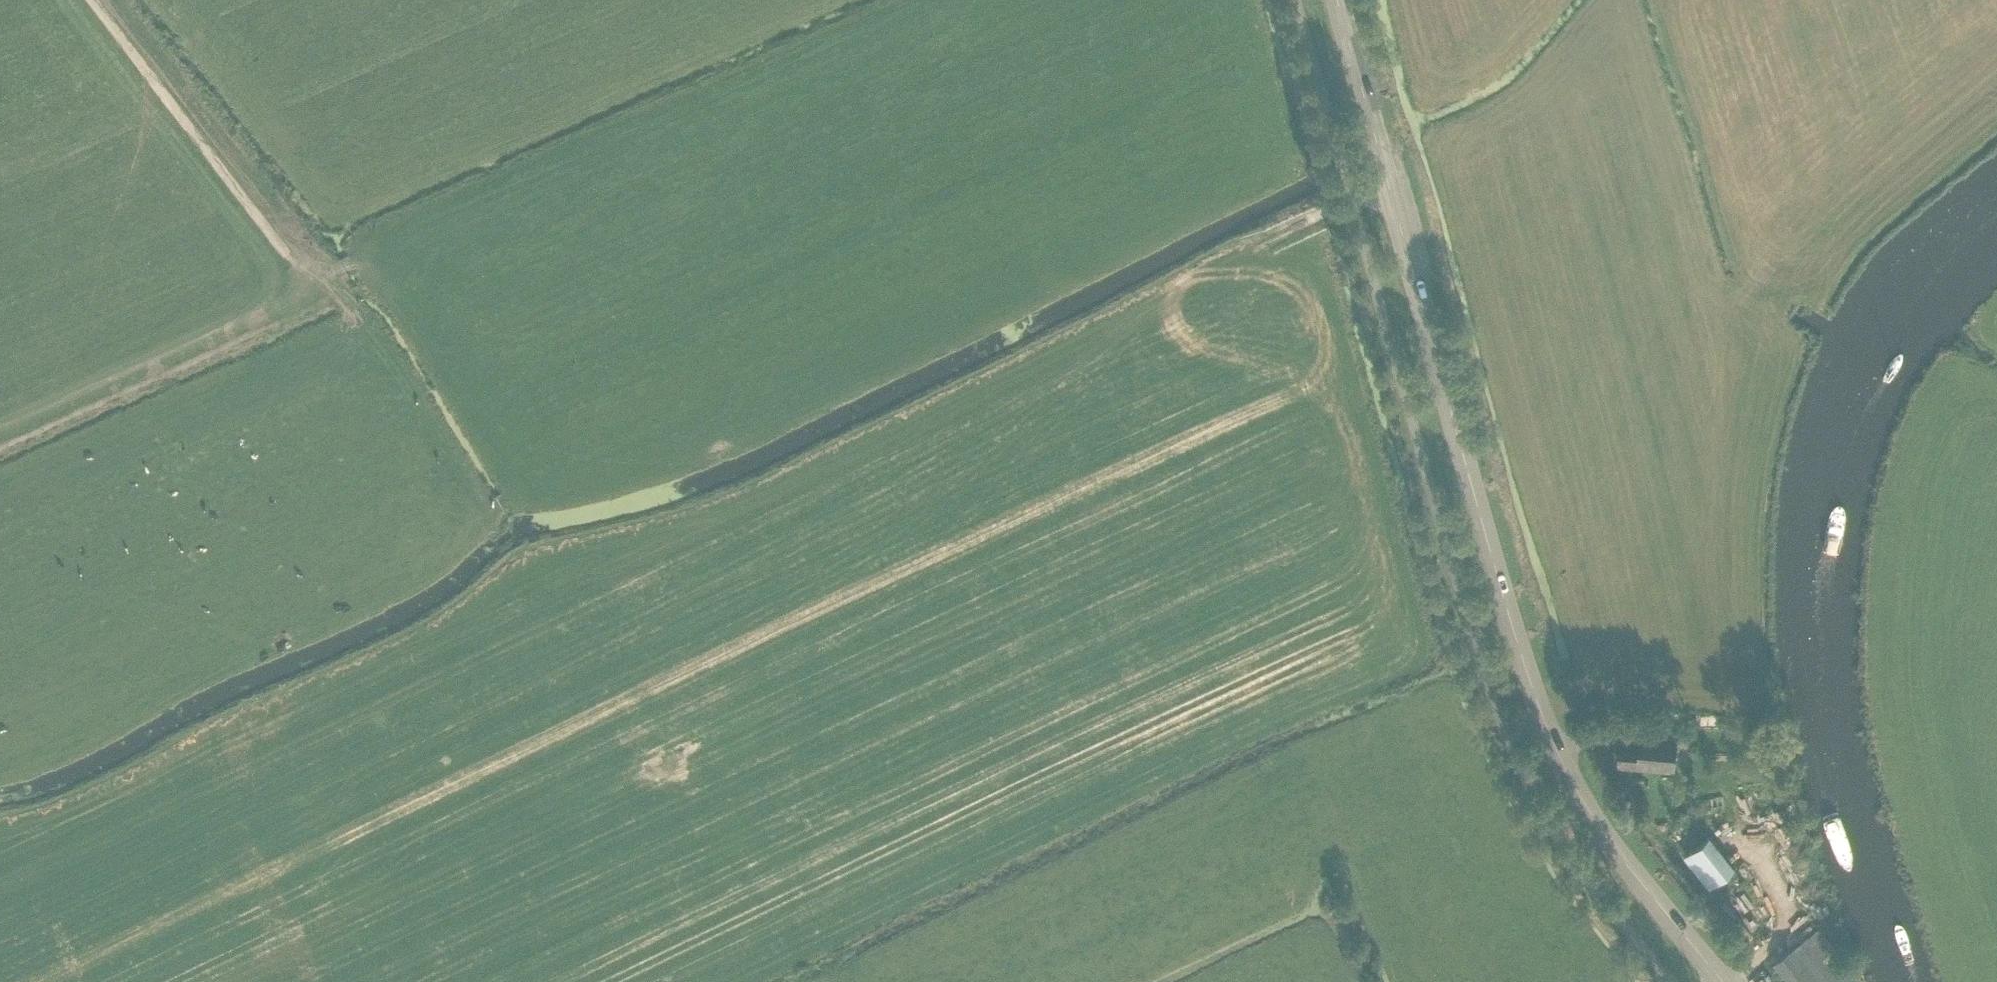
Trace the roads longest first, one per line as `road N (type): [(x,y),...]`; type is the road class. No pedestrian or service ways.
road 1 (secondary): [(1722,981),(1595,821),(1552,738),(1336,0)]
road 2 (track): [(90,0),(295,262)]

